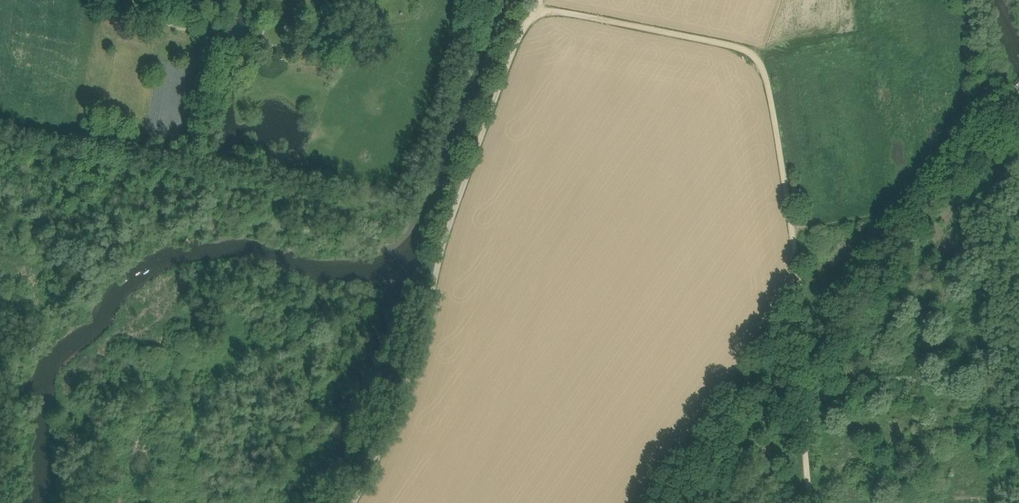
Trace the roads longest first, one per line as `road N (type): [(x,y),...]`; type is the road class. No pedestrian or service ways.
road 1 (track): [(536,14),(727,48),(762,66),(794,232),(812,502)]
road 2 (track): [(542,0),(440,244),(405,397),(355,502)]

